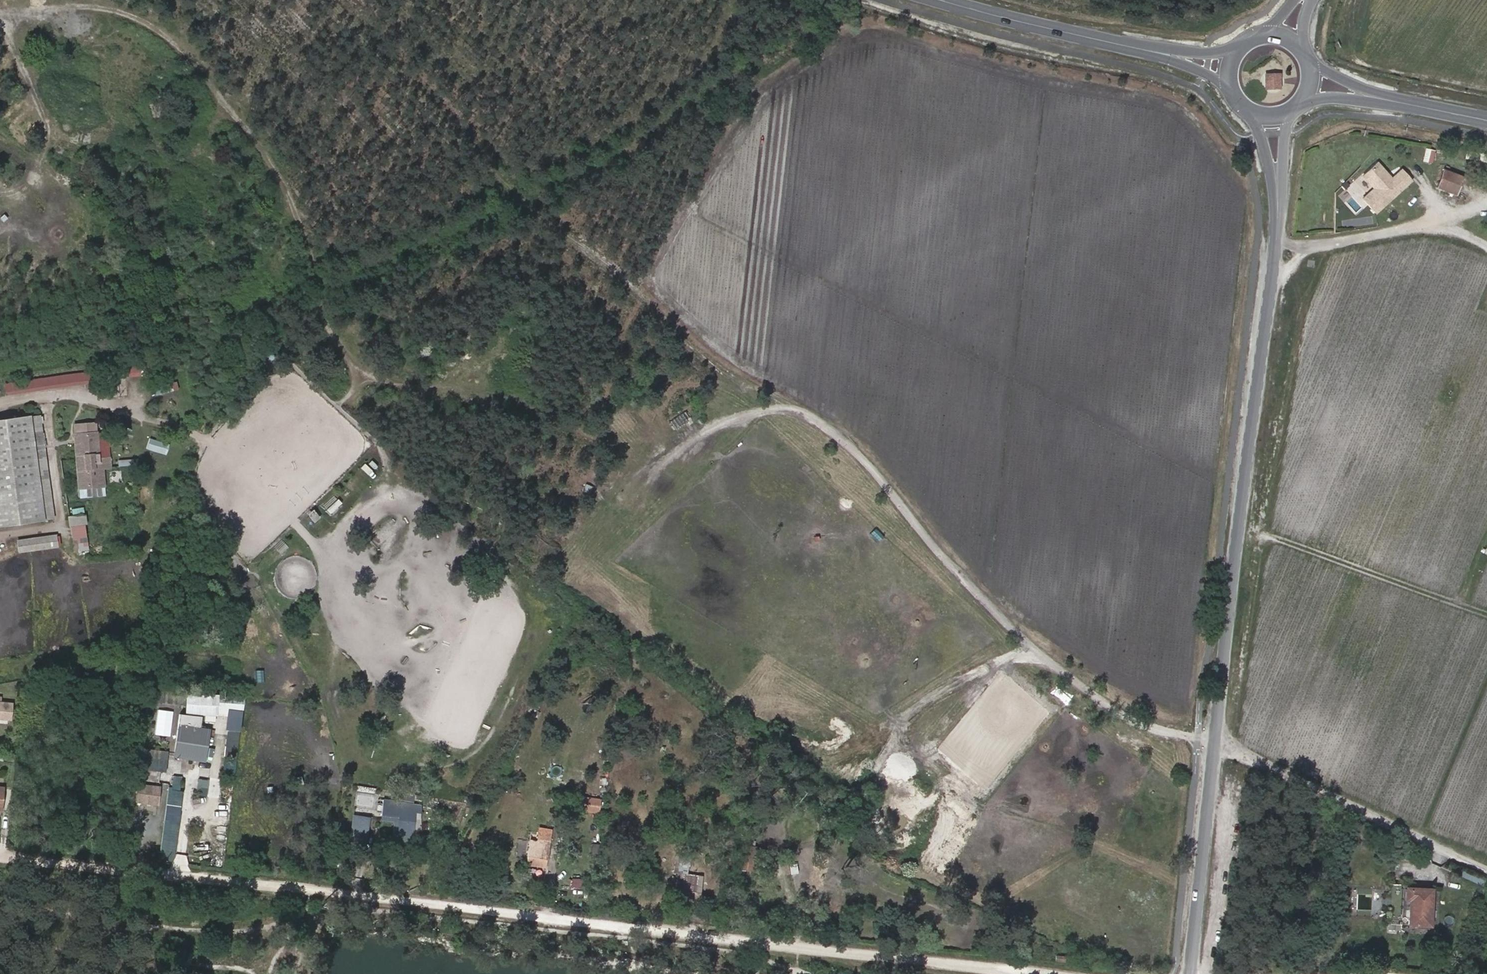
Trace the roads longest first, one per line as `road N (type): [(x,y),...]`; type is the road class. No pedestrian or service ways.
road 1 (track): [(327,0),(524,202),(866,461),(979,593),(1064,673),(1109,703),(1214,748)]
road 2 (track): [(316,893),(1042,973)]
road 3 (unclassified): [(1273,118),(1274,253),(1214,748)]
road 4 (track): [(0,860),(316,893)]
road 5 (residential): [(1486,864),(1214,748)]
road 6 (track): [(1238,521),(1486,613)]
road 7 (tertiary): [(1163,53),(939,0)]
road 8 (unclassified): [(1214,748),(1191,973)]
road 9 (track): [(1486,247),(1466,234),(1420,229),(1274,253)]
road 10 (tertiary): [(1486,121),(1313,86)]
road 11 (track): [(1486,678),(1421,836)]

